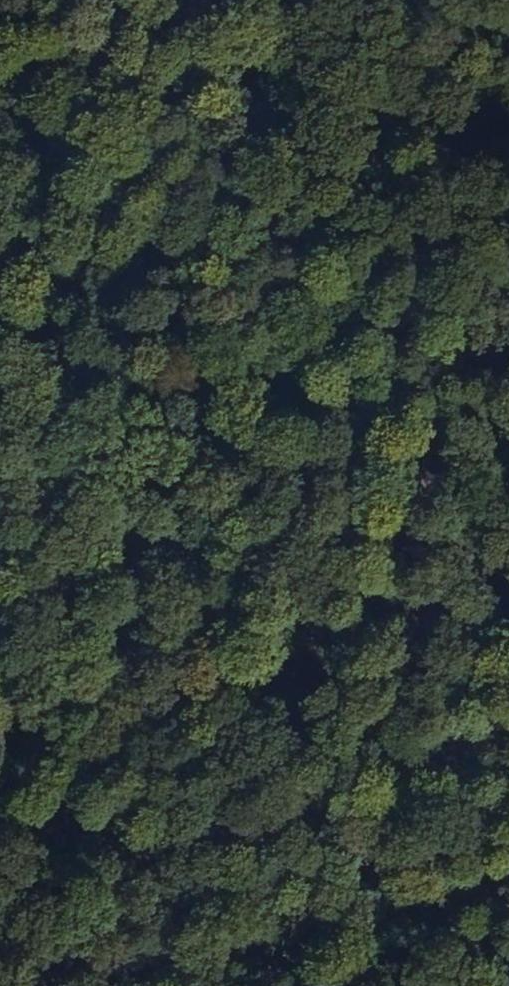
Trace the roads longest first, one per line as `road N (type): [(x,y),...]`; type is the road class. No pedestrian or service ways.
road 1 (track): [(158,0),(269,152),(357,223),(508,607)]

